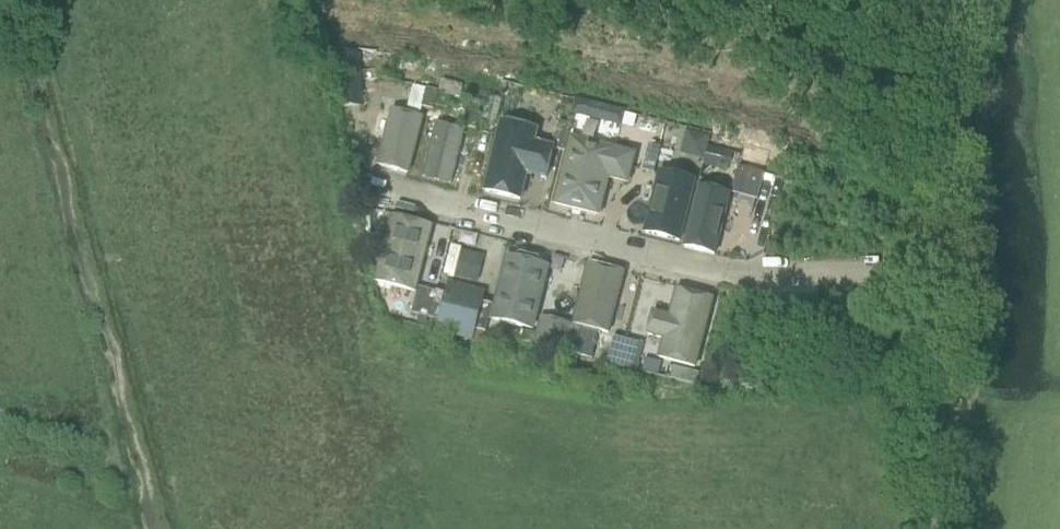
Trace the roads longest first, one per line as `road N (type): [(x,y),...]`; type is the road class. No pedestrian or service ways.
road 1 (residential): [(952,280),(684,267),(387,196)]
road 2 (residential): [(952,280),(962,0)]
road 3 (residential): [(942,528),(952,280)]

